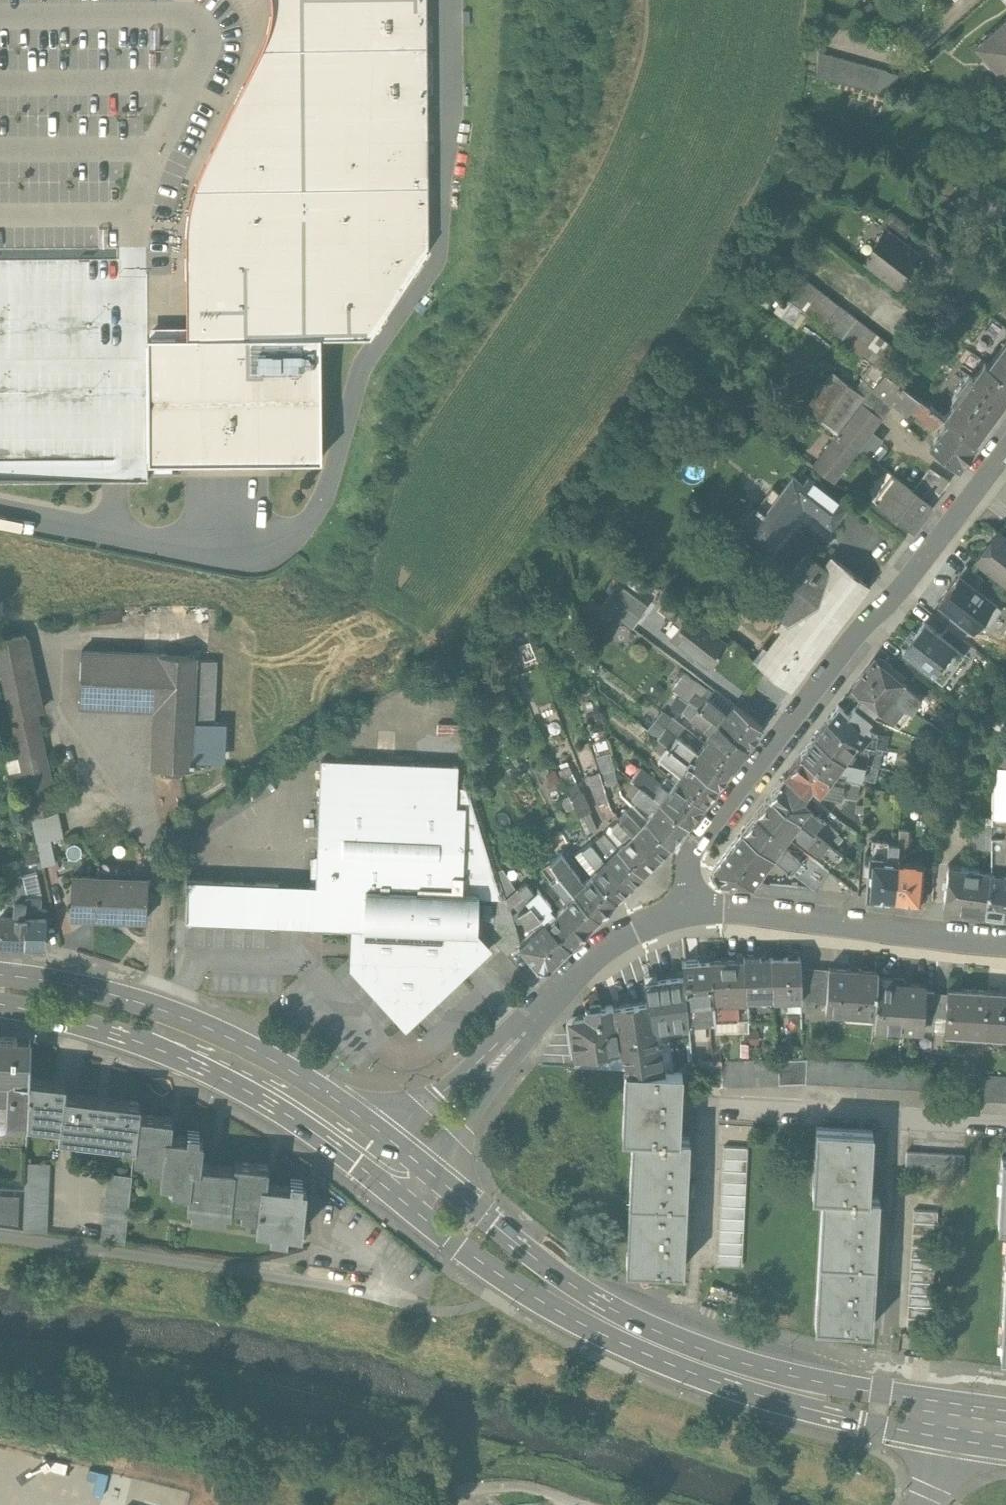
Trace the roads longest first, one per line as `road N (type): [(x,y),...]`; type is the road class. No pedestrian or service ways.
road 1 (residential): [(1005,449),(693,860),(685,913)]
road 2 (residential): [(685,913),(603,947),(396,1165)]
road 3 (residential): [(685,913),(1005,943)]
road 4 (primary): [(396,1165),(272,1083),(180,1036)]
road 5 (primary): [(797,1392),(686,1357),(570,1301)]
road 6 (primary): [(396,1165),(420,1215),(454,1245),(523,1290),(570,1301)]
road 7 (primary): [(570,1301),(555,1262),(446,1178),(396,1165)]
road 8 (primary): [(180,1036),(140,1002),(0,979)]
road 9 (primary): [(0,1002),(134,1038),(180,1036)]
road 10 (primary): [(797,1392),(824,1412),(874,1424),(909,1430),(955,1421)]
road 11 (primary): [(955,1421),(916,1399),(877,1392),(797,1392)]

